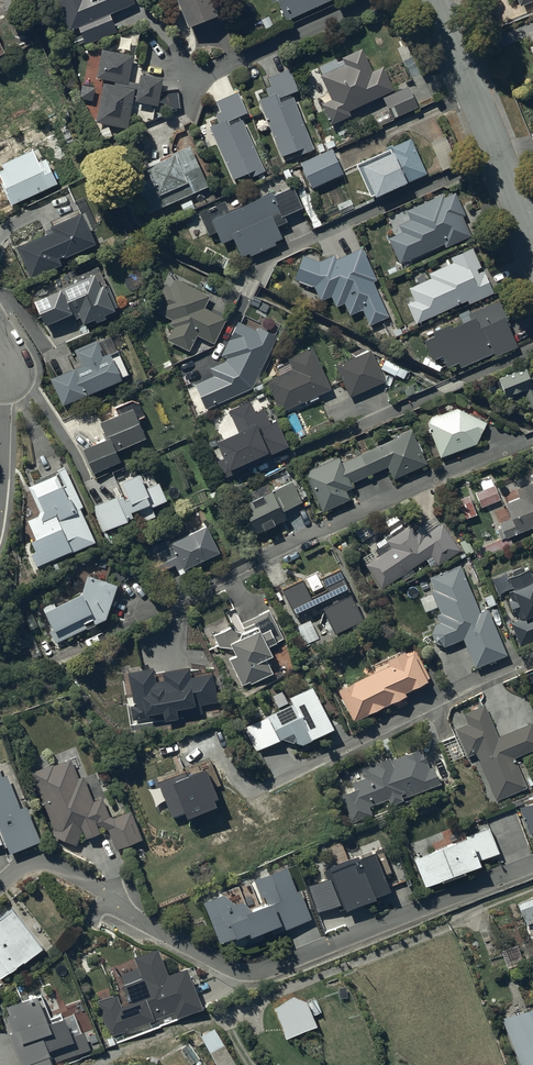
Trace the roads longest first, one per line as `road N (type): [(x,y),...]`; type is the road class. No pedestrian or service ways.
road 1 (residential): [(0,885),(29,865),(55,866),(249,972),(532,864)]
road 2 (residential): [(153,611),(440,473),(532,440)]
road 3 (residential): [(292,774),(532,656)]
road 4 (residential): [(435,0),(532,233)]
road 5 (residential): [(184,87),(378,0)]
road 6 (residential): [(0,495),(7,371)]

